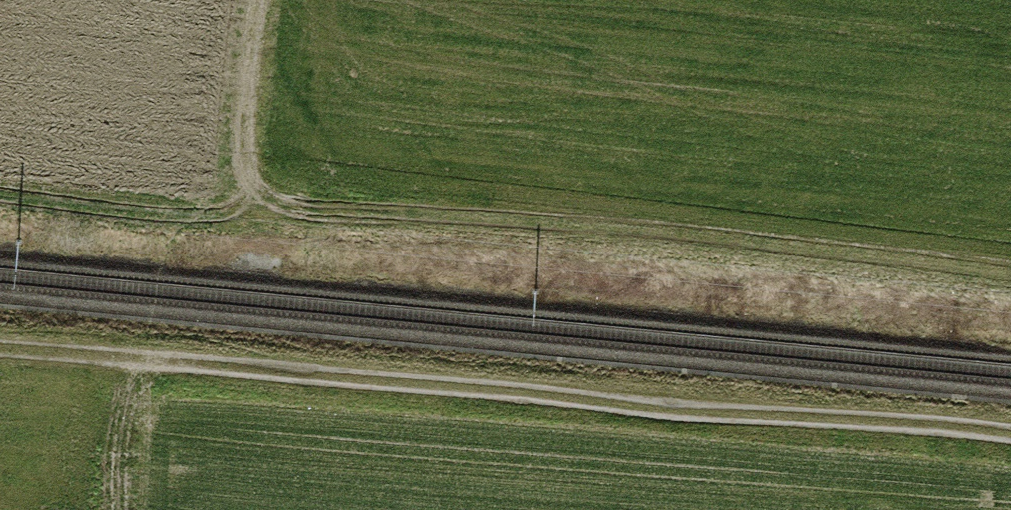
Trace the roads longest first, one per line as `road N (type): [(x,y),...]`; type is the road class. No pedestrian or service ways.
road 1 (track): [(1010,425),(0,347)]
road 2 (track): [(1010,269),(840,245),(301,199),(259,154),(273,0)]

